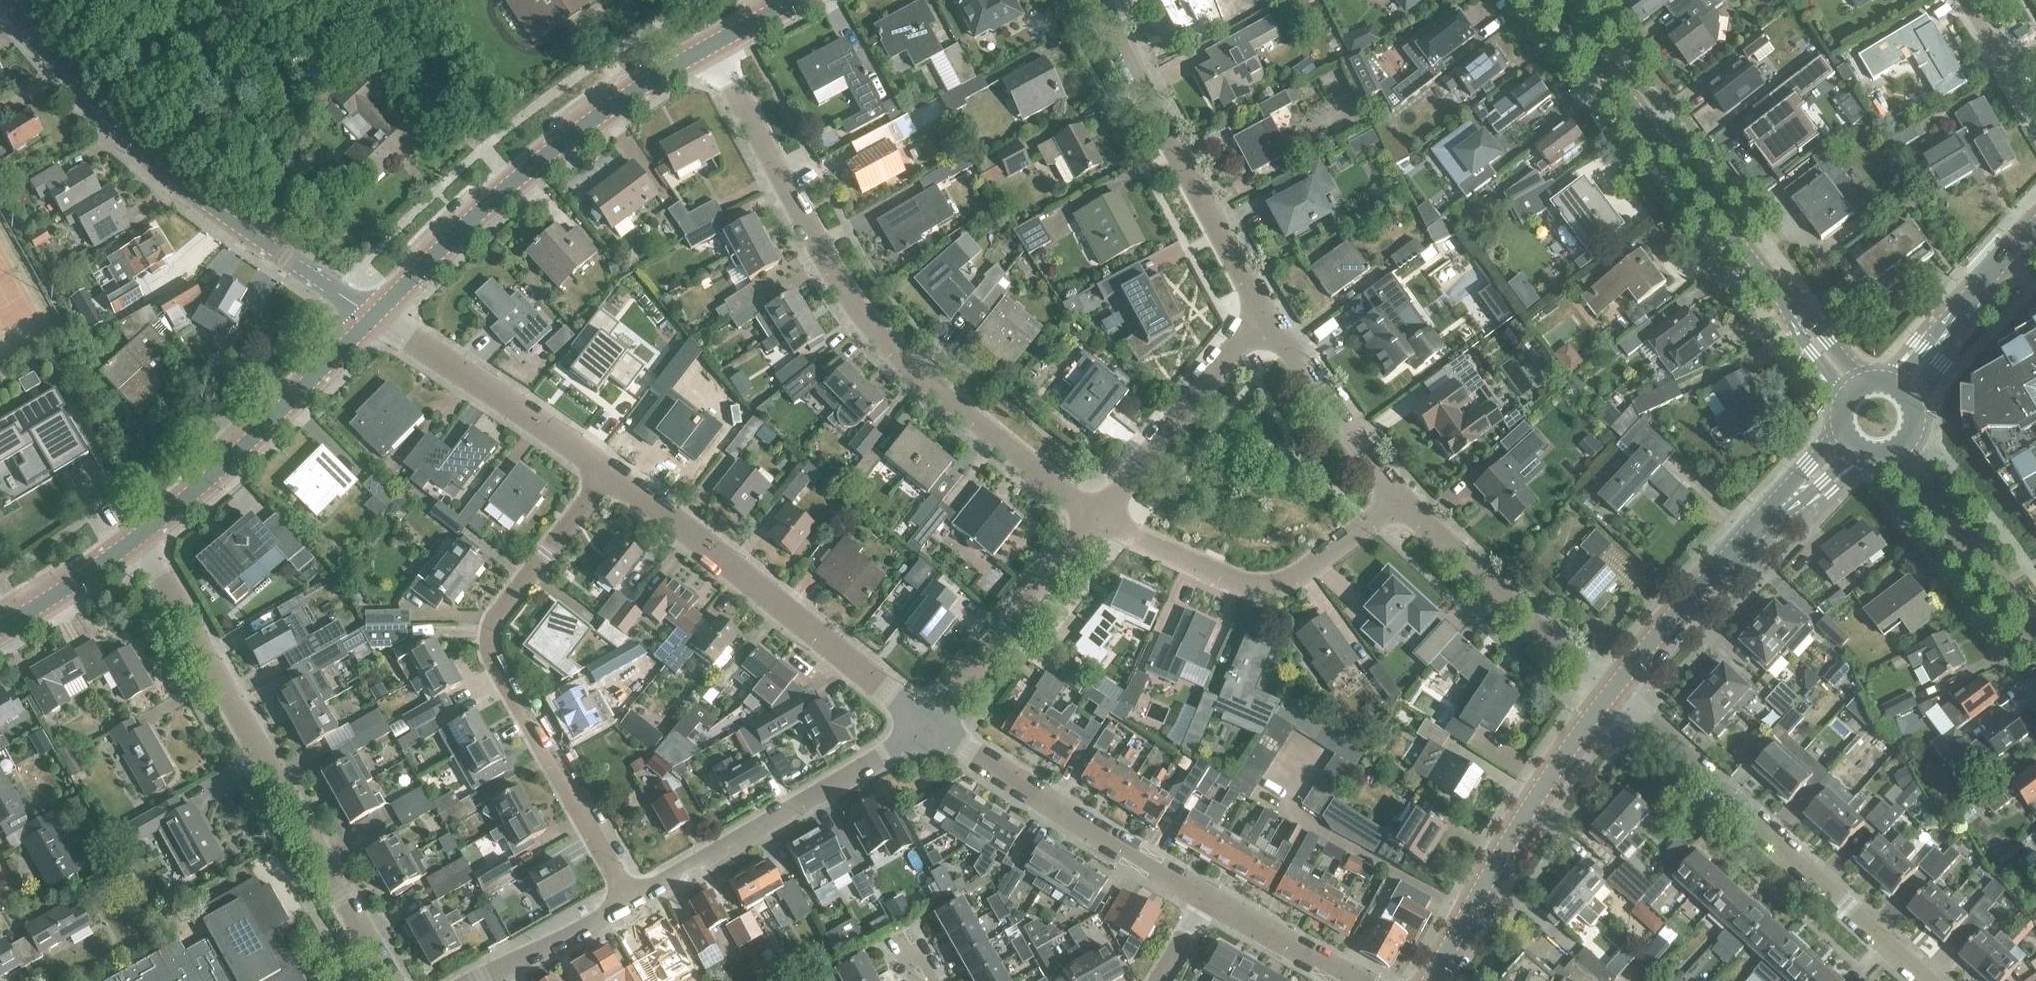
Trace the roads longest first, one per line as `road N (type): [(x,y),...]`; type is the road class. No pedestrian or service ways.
road 1 (residential): [(710,47),(822,263),(884,349),(1101,516)]
road 2 (residential): [(391,980),(137,536)]
road 3 (residential): [(631,899),(492,661),(488,637),(496,613),(604,475)]
road 4 (tertiary): [(378,322),(162,169),(1,0)]
road 5 (tertiary): [(1854,389),(1555,0)]
road 6 (secondary): [(378,322),(537,163),(710,47)]
road 7 (unclassified): [(1930,980),(1605,697)]
road 8 (residential): [(925,728),(604,475)]
road 9 (residential): [(1263,326),(1090,0)]
road 10 (tertiary): [(1605,697),(1783,500),(1851,449)]
road 11 (residential): [(1101,516),(1238,583),(1271,586),(1398,498)]
road 12 (residential): [(631,899),(925,728)]
road 13 (tertiary): [(1429,980),(1545,782),(1605,697)]
road 14 (residential): [(1209,900),(925,728)]
road 15 (secondary): [(137,536),(378,322)]
road 16 (residential): [(1605,697),(1398,498)]
road 17 (residential): [(925,728),(1101,516)]
road 18 (residential): [(604,475),(378,322)]
road 19 (residential): [(1101,516),(1263,326)]
road 20 (unclassified): [(2035,630),(1900,451)]
road 21 (residential): [(1398,498),(1263,326)]
road 22 (tertiary): [(1898,388),(2035,232)]
road 23 (residential): [(473,980),(631,899)]
road 24 (residential): [(1356,980),(1209,900)]
road 25 (secondary): [(0,627),(137,536)]
road 26 (residential): [(2035,128),(1965,0)]

